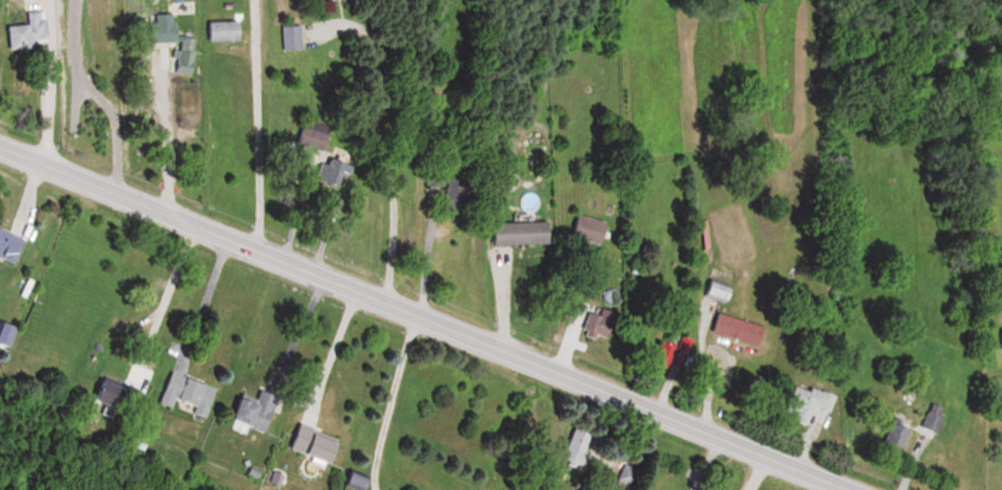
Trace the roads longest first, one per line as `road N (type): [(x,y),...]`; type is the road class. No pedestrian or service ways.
road 1 (residential): [(845,489),(0,149)]

